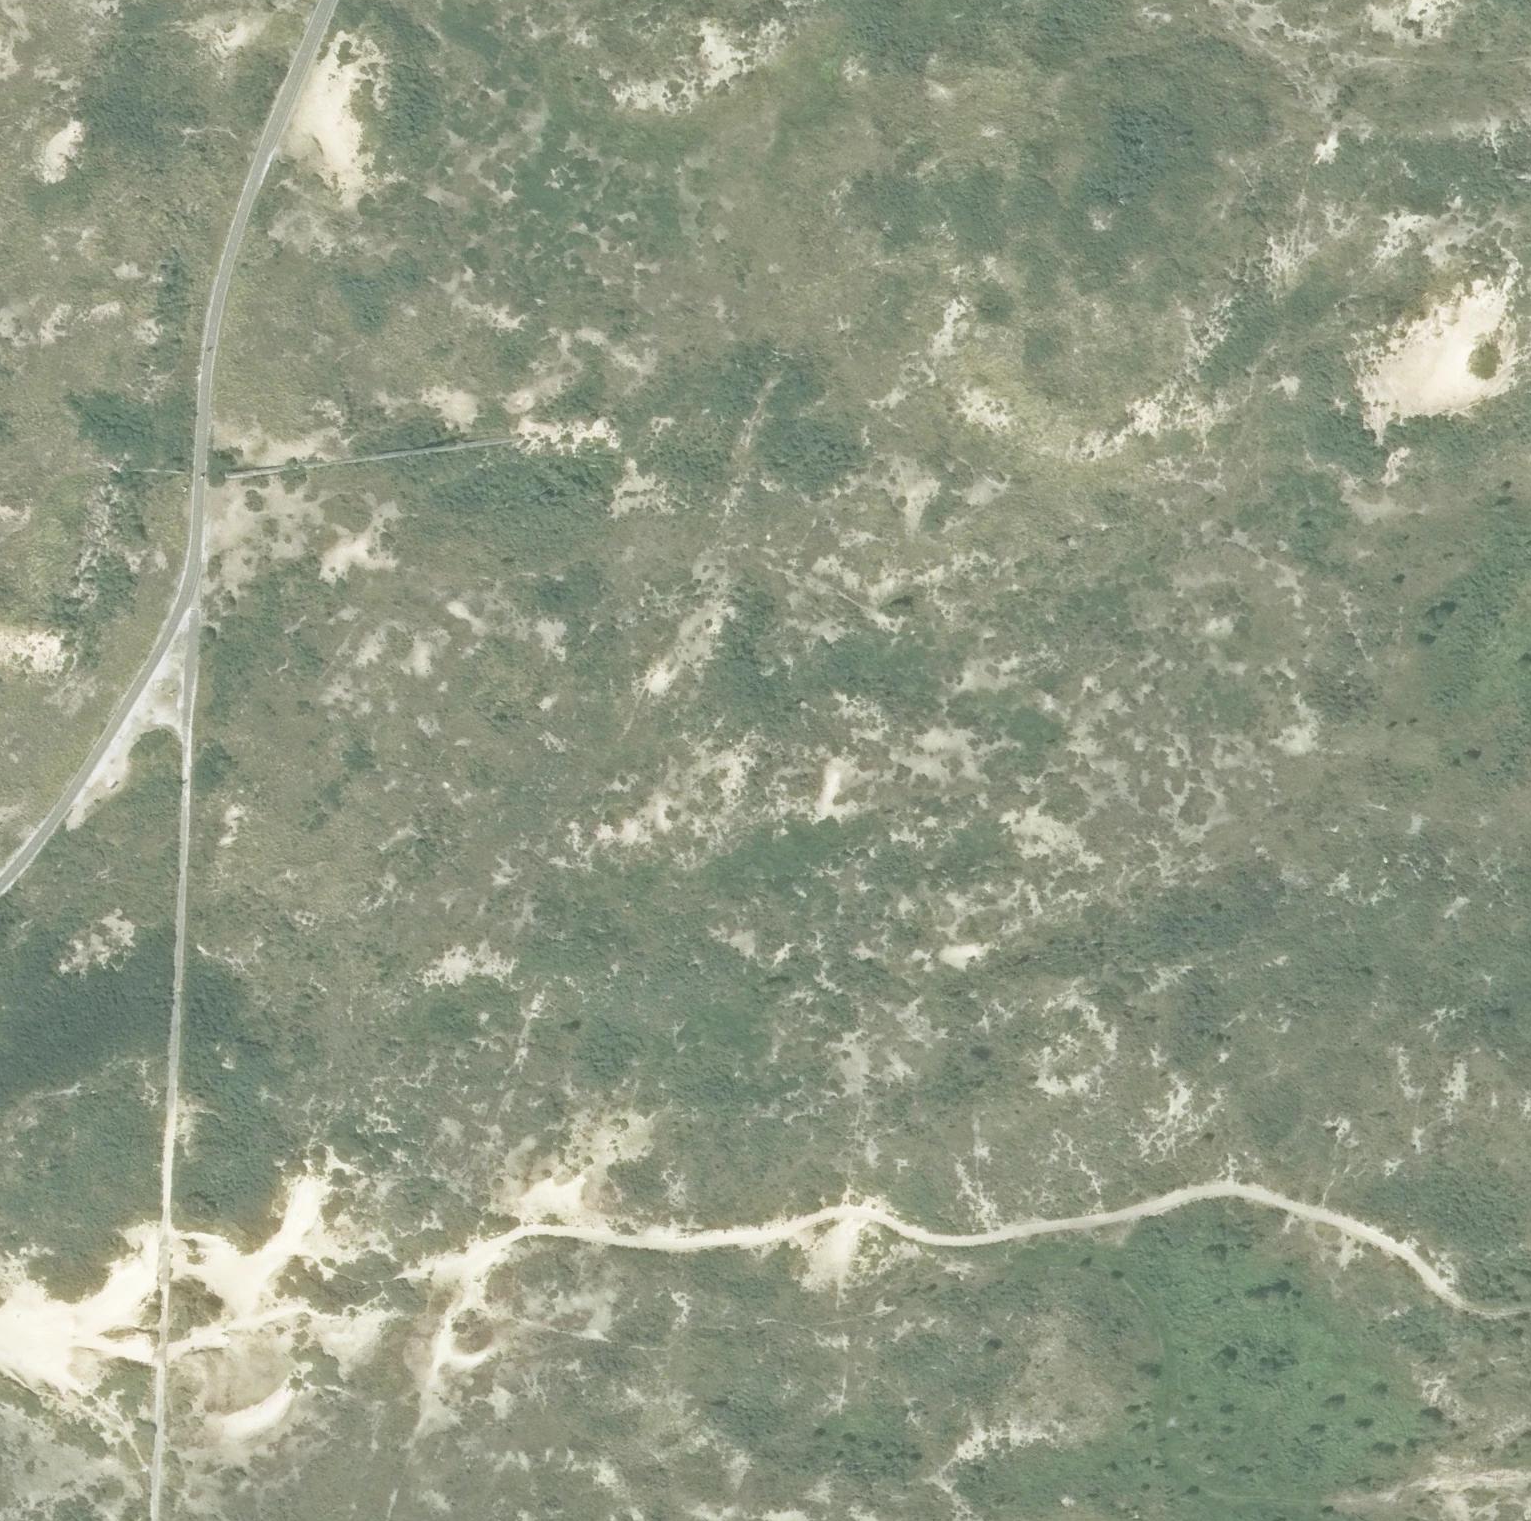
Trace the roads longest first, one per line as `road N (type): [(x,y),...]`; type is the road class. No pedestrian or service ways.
road 1 (track): [(154,1520),(192,576)]

